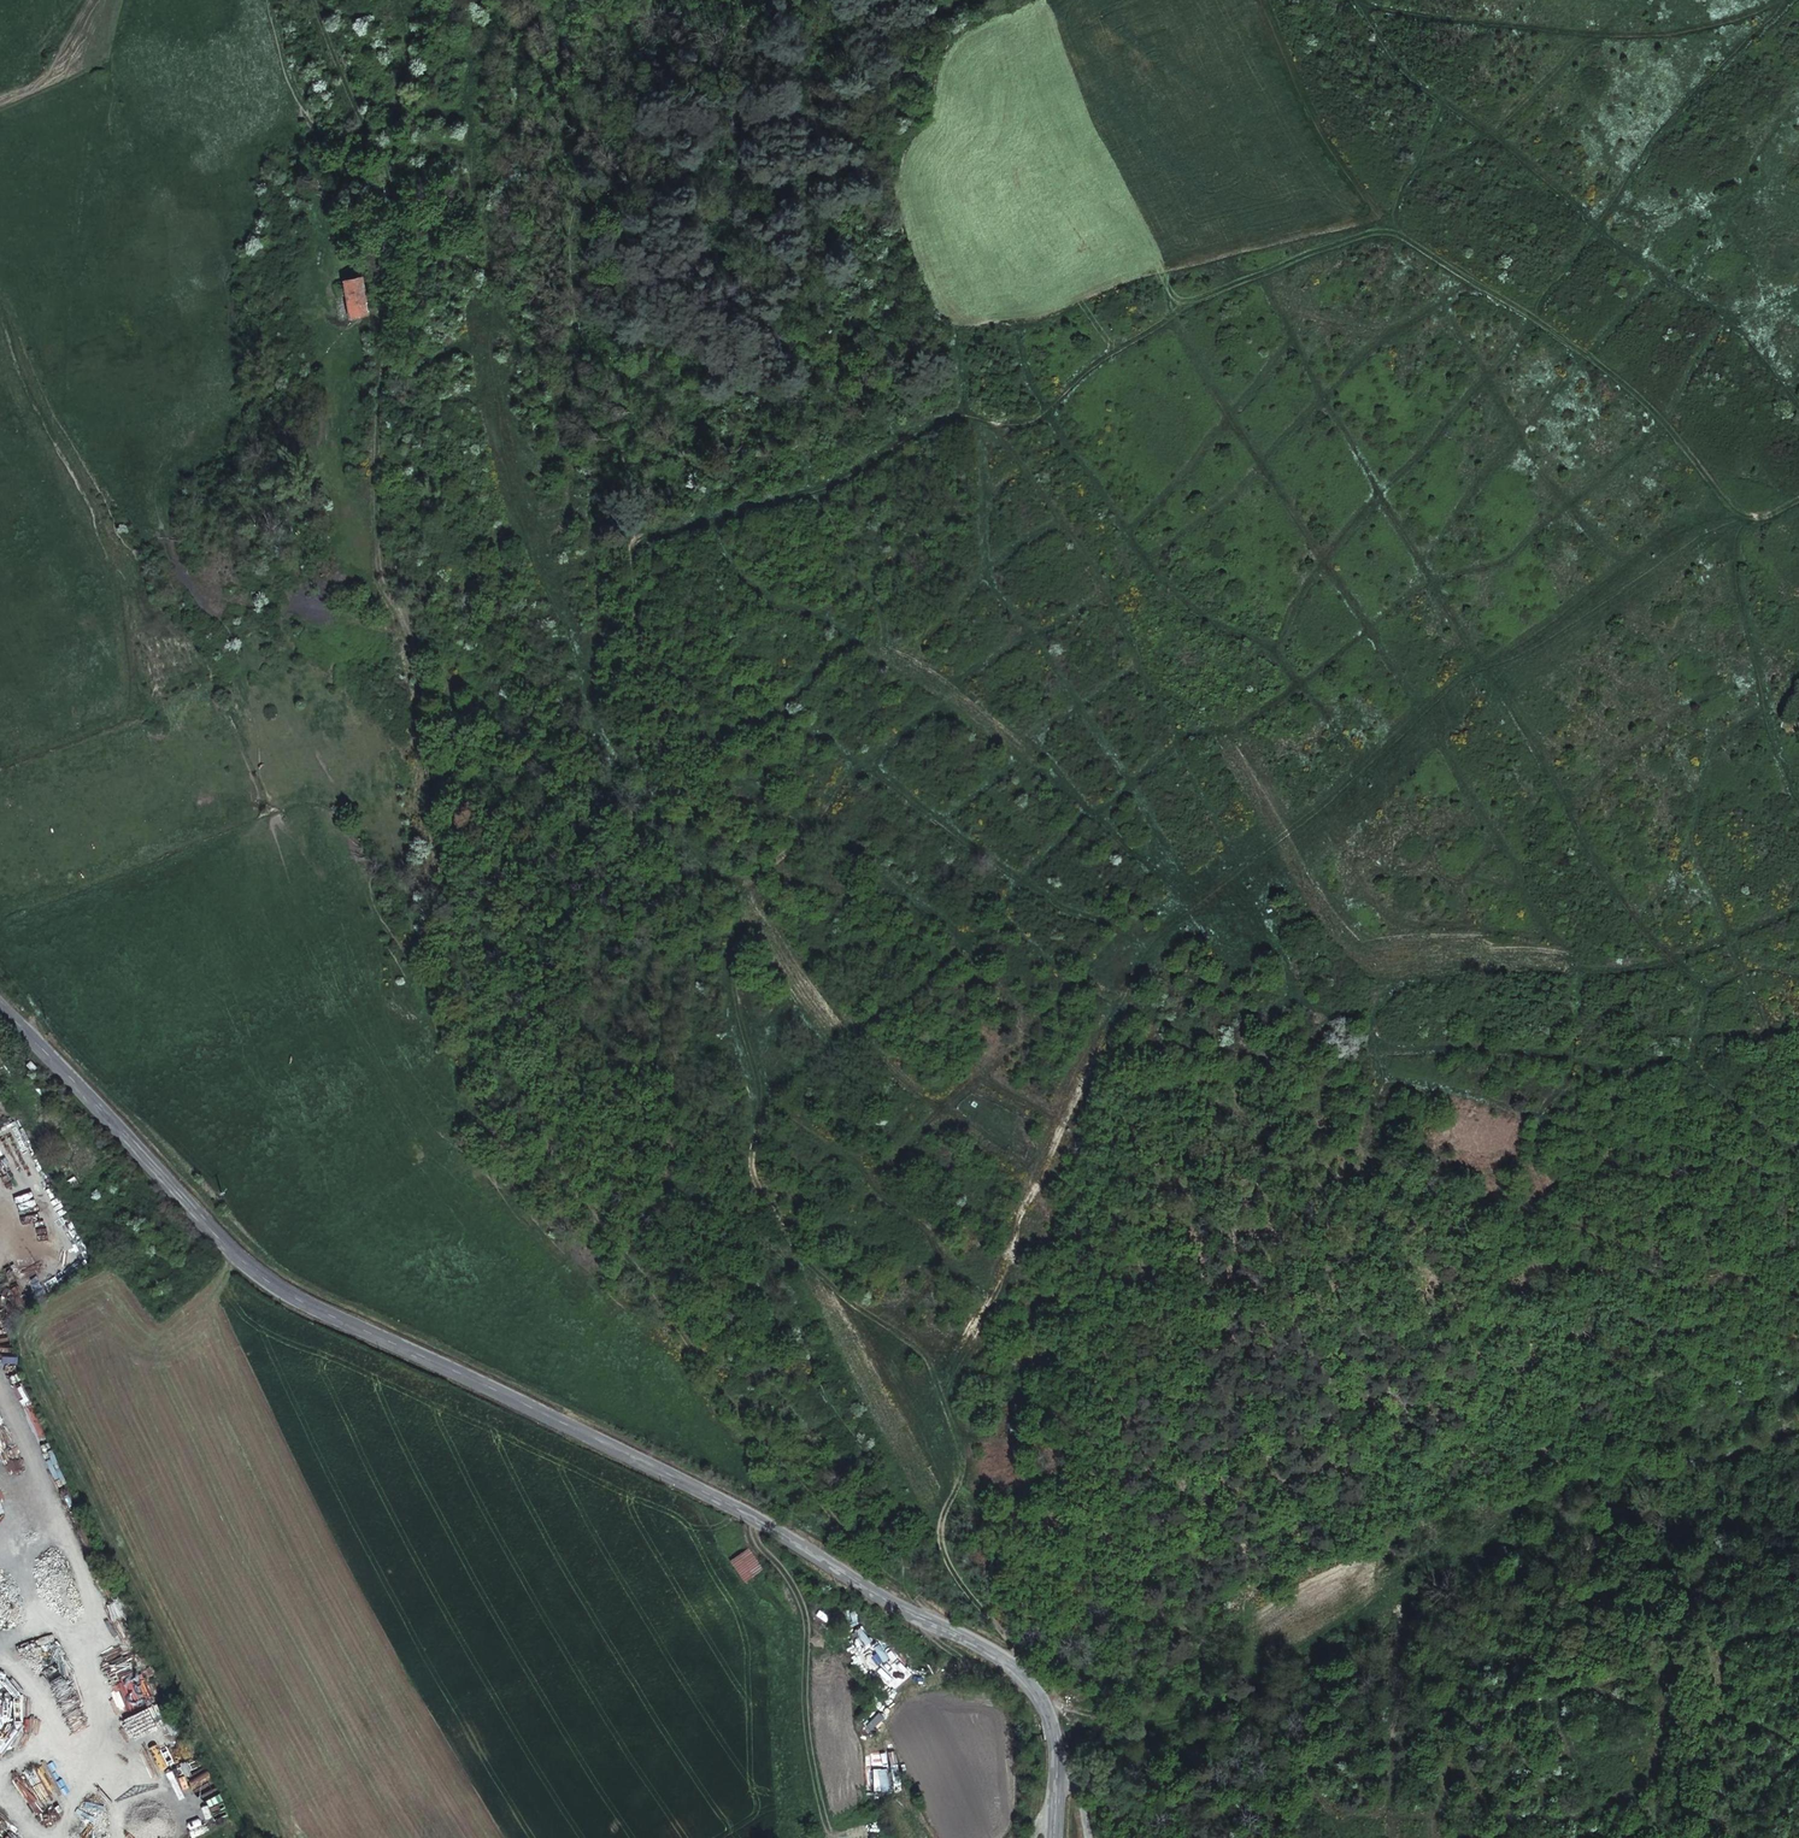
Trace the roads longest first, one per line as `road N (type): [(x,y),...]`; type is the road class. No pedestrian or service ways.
road 1 (track): [(898,1606),(874,1560),(722,1394),(627,1263),(521,1034),(479,900),(466,762),(391,610),(379,411),(394,196),(312,0)]
road 2 (tertiary): [(0,1006),(249,1266),(298,1300),(610,1444),(898,1606),(995,1650),(1026,1676),(1050,1721),(1058,1747),(1055,1837)]
road 3 (track): [(1798,501),(1766,518),(1732,512),(1698,454),(1613,367),(1391,227),(1362,231),(1222,282),(1028,417),(947,413),(829,482),(633,536)]
road 4 (track): [(1358,0),(1402,61),(1445,102),(1750,344),(1798,407)]
road 5 (track): [(1168,315),(1417,713)]
road 6 (track): [(1786,4),(1714,27),(1595,35),(1394,11),(1361,0)]
road 7 (track): [(1534,314),(1682,113),(1790,0)]

